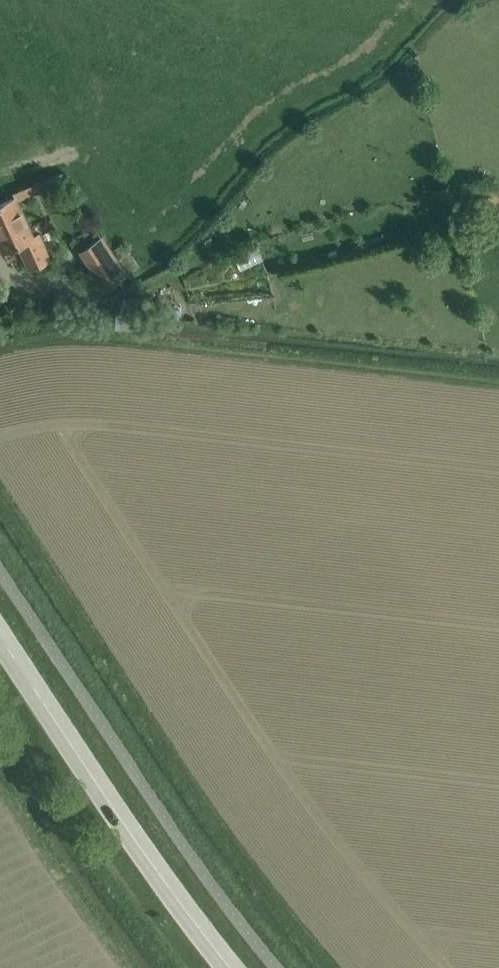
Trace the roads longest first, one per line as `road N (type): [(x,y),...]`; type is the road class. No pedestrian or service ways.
road 1 (secondary): [(0,636),(227,967)]

